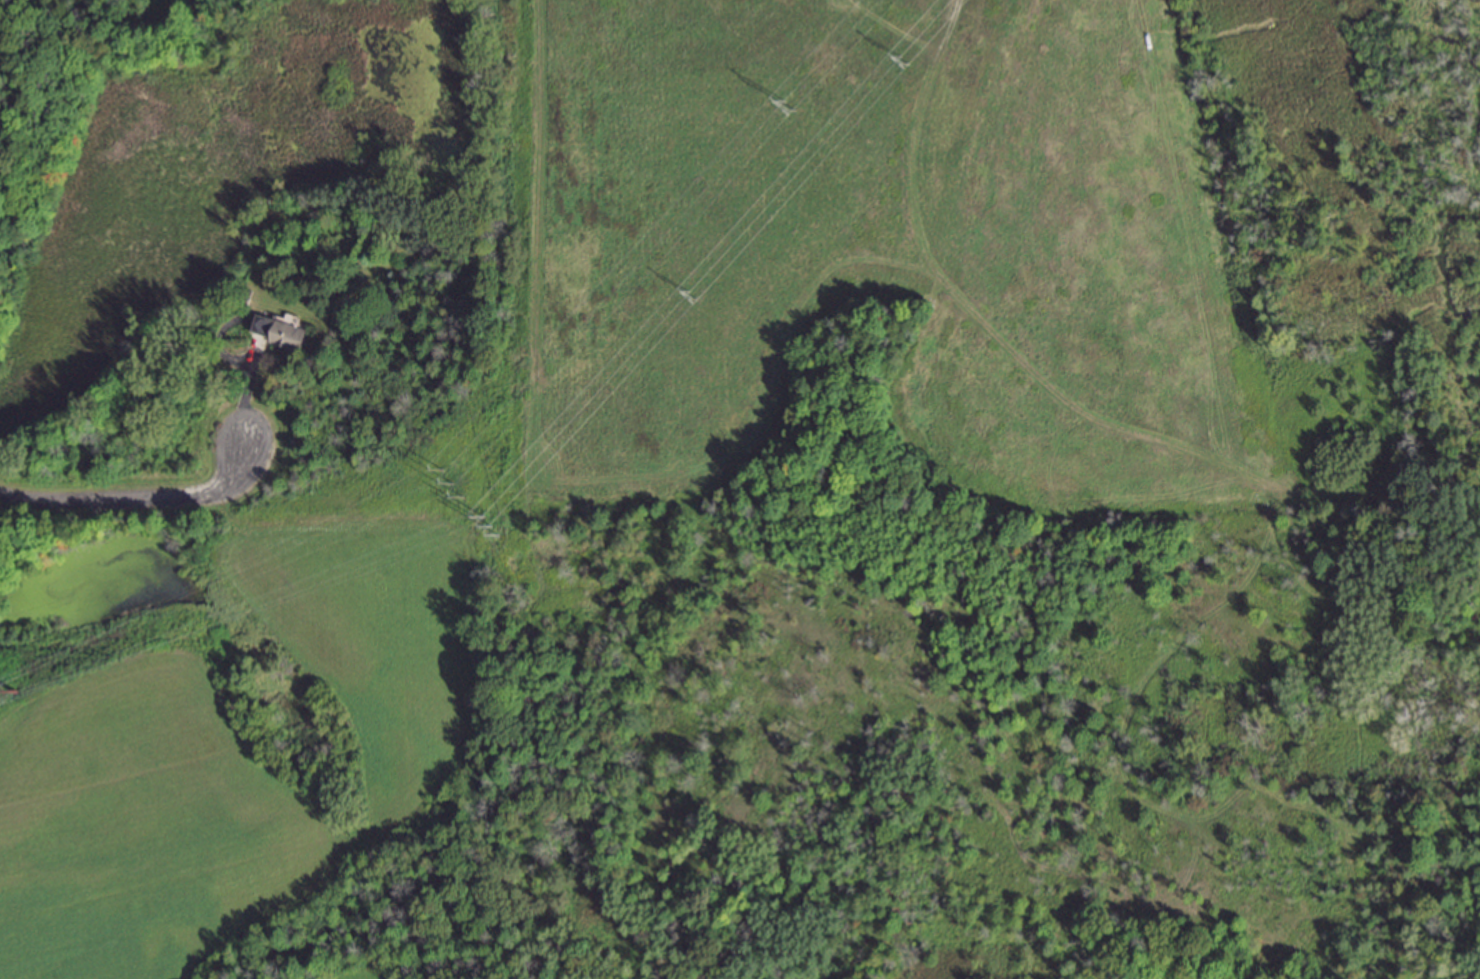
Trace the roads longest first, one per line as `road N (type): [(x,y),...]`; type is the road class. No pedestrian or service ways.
road 1 (residential): [(0,493),(37,500),(226,495),(237,450)]

